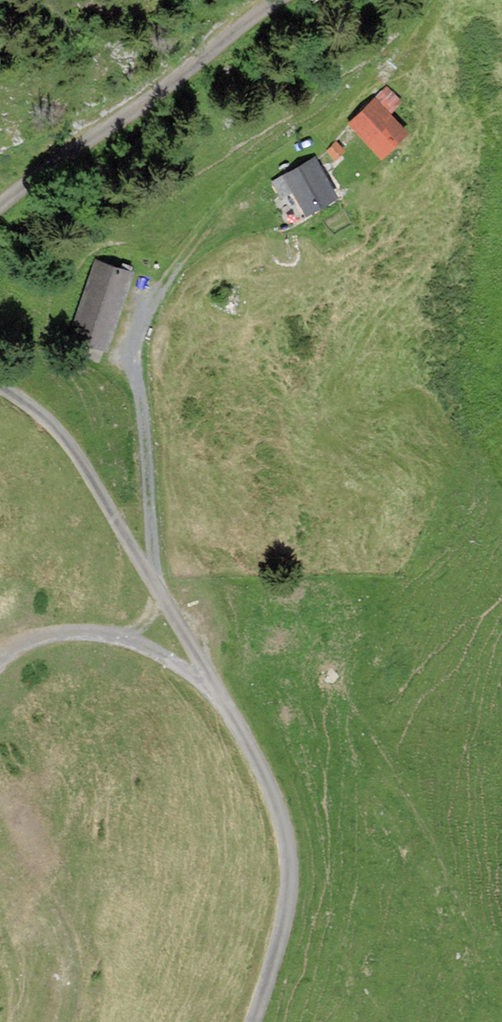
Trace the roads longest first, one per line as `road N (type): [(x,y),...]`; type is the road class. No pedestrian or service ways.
road 1 (unclassified): [(251,1021),(284,906),(288,856),(276,809),(211,678),(74,452),(0,387)]
road 2 (track): [(151,579),(137,380),(126,332),(256,153),(316,113)]
road 3 (unclassified): [(0,206),(277,0)]
road 4 (track): [(0,846),(70,939),(50,1021)]

